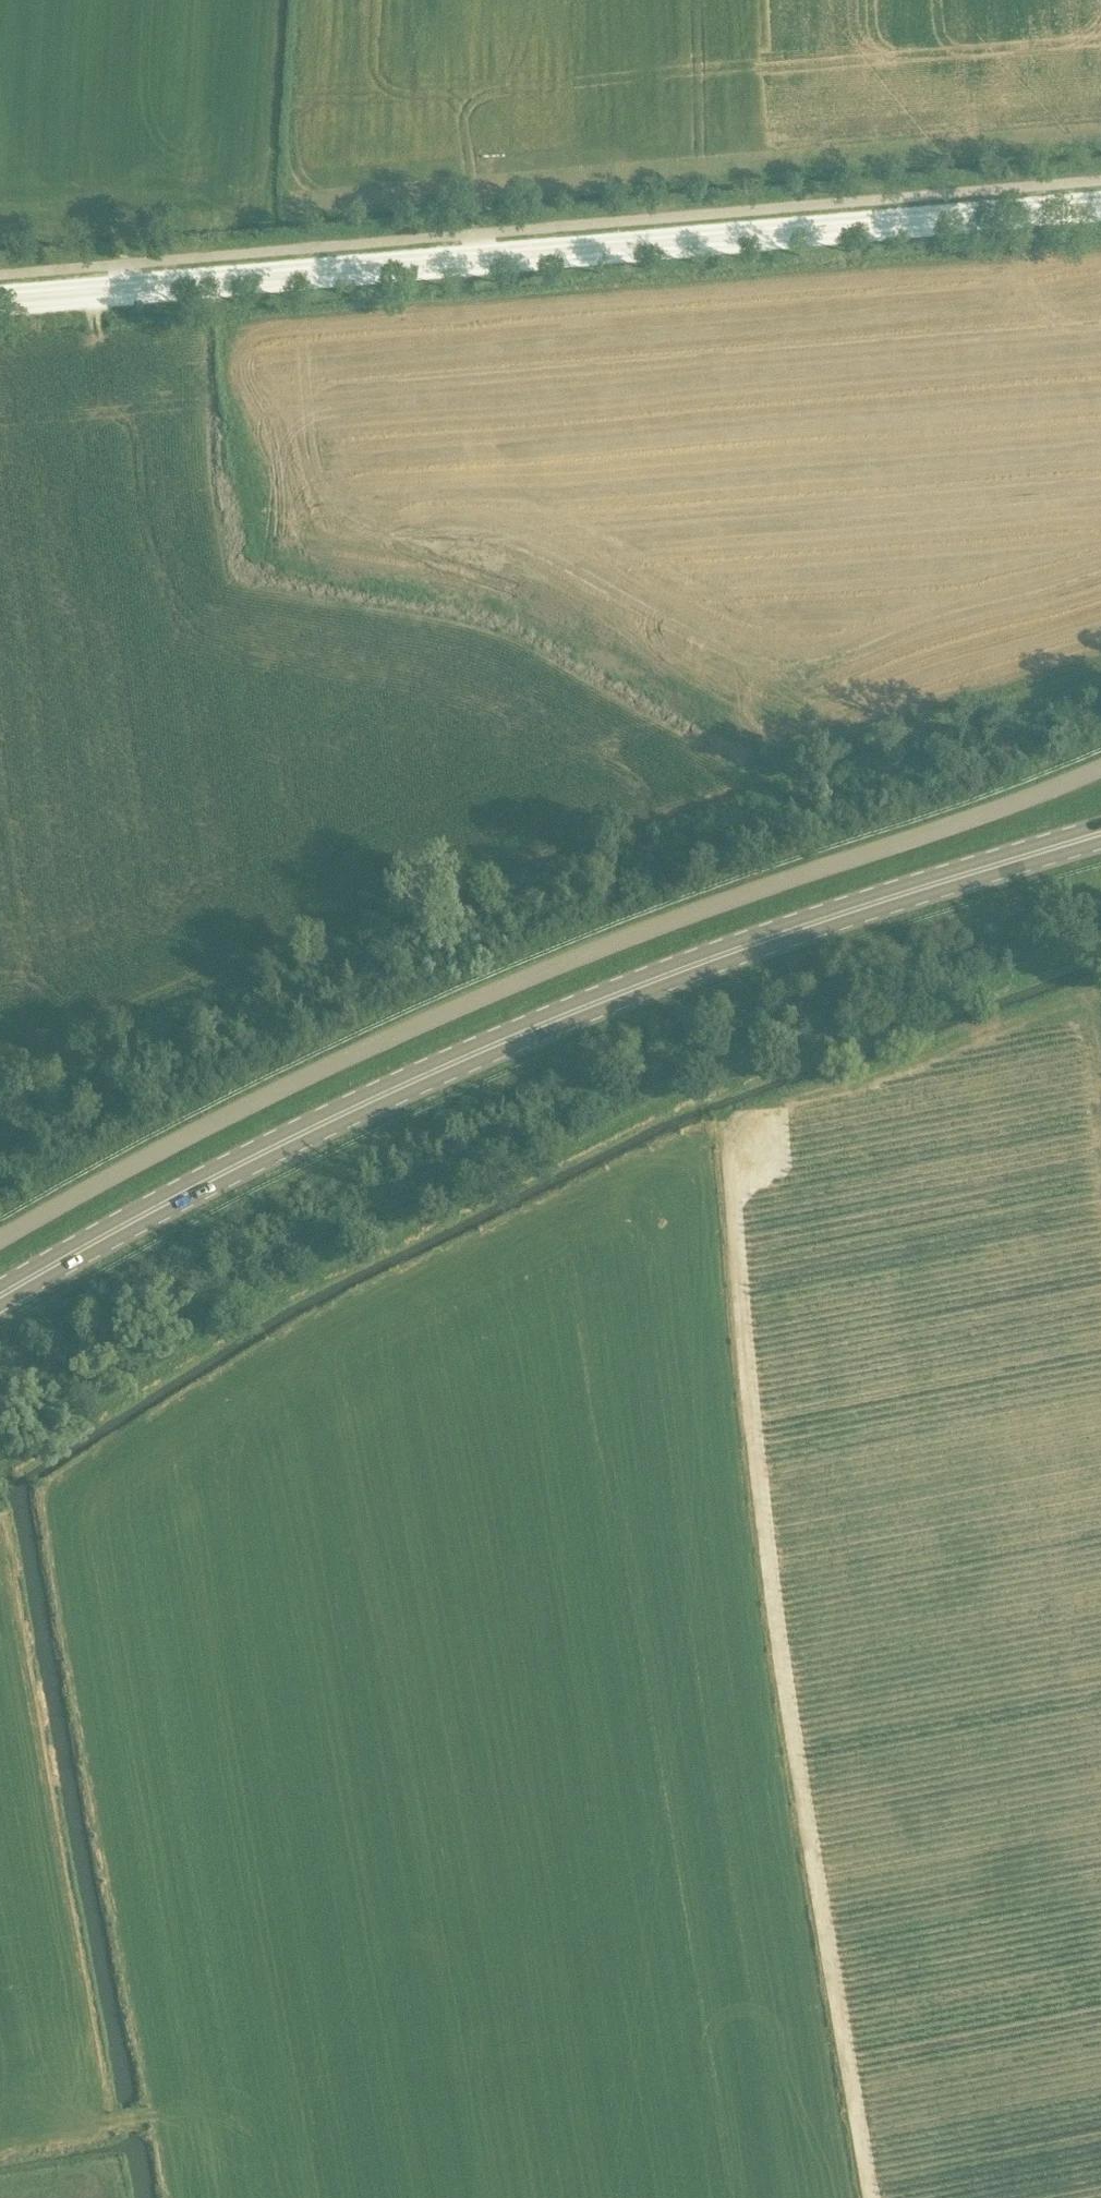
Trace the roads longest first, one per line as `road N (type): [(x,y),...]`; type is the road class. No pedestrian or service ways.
road 1 (unclassified): [(0,1243),(231,1114),(1100,758)]
road 2 (primary): [(0,1294),(128,1215),(617,983),(1100,830)]
road 3 (primary): [(0,301),(1100,204)]

